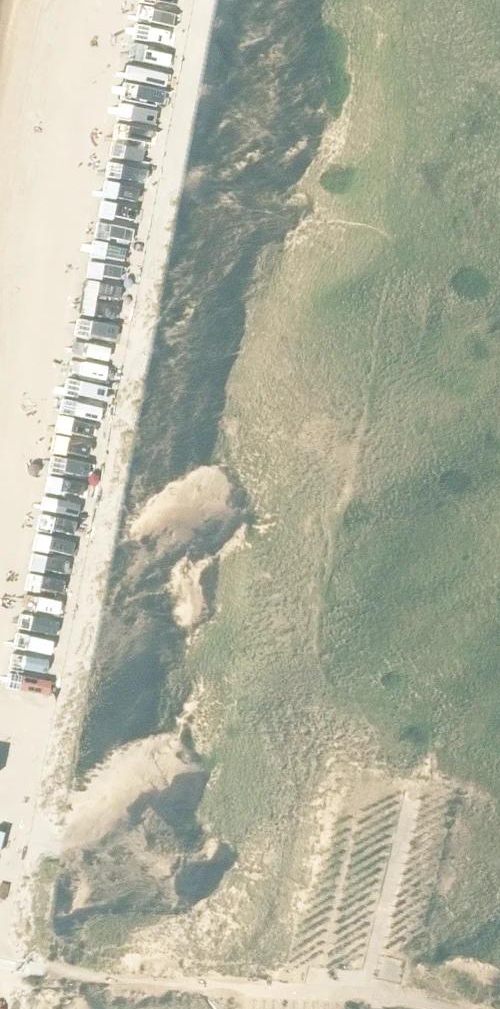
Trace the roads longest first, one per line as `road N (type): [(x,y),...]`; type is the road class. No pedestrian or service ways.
road 1 (unclassified): [(186,991),(408,998),(447,1008)]

